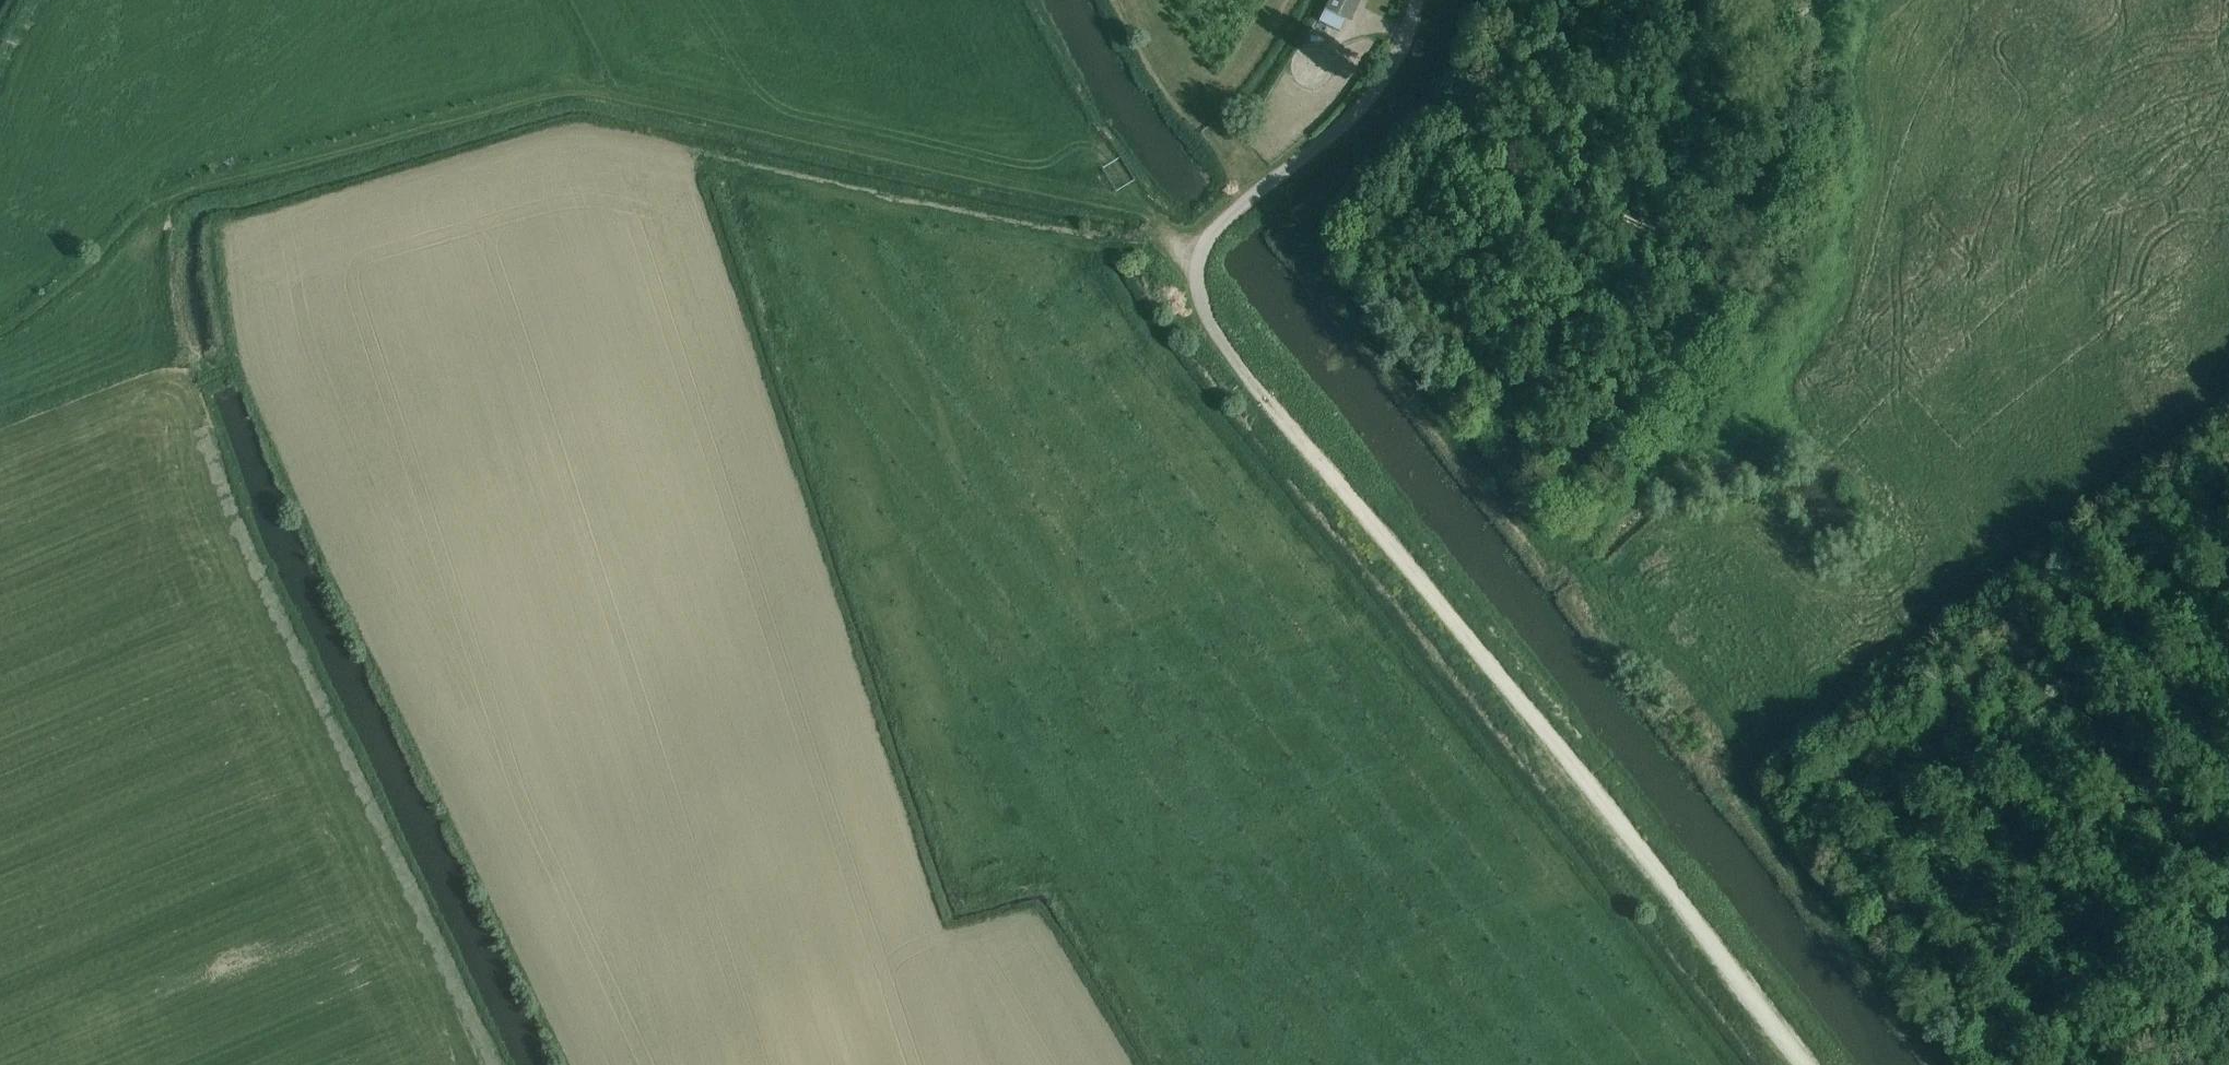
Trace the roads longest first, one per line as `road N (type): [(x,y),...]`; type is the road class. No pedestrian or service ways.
road 1 (track): [(1808,1064),(1228,351)]
road 2 (unclassified): [(1420,0),(1384,89),(1220,222),(1201,250),(1201,301),(1228,351)]

